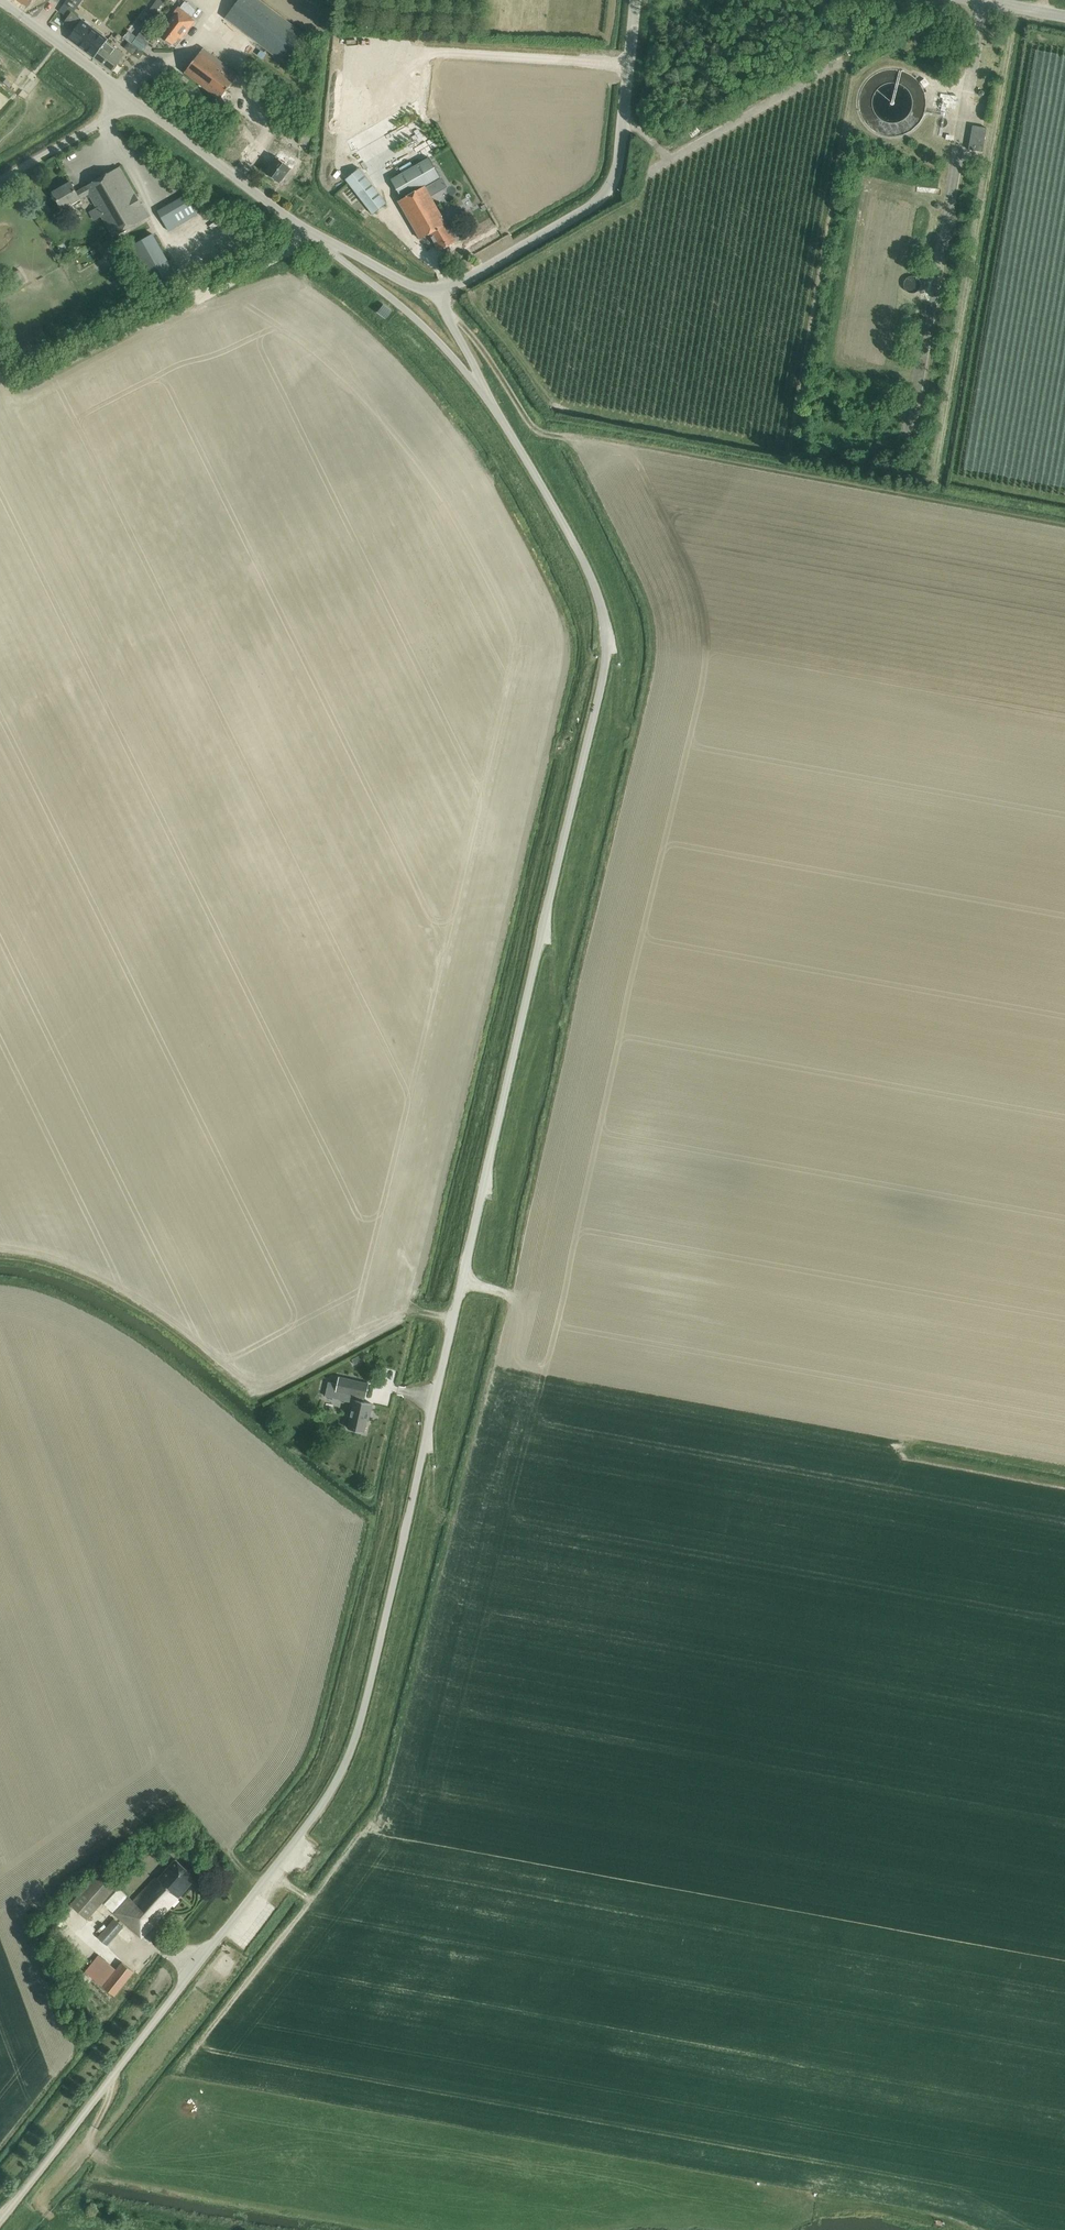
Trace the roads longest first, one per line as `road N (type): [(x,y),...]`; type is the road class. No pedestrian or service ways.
road 1 (unclassified): [(0,2221),(320,1807),(362,1716),(606,658),(605,618),(592,580),(482,392)]
road 2 (unclassified): [(438,296),(607,193),(619,161),(636,0)]
road 3 (unclassified): [(321,241),(126,94)]
road 4 (unclassified): [(482,392),(437,341),(321,241)]
road 5 (unclassified): [(126,94),(0,0)]
road 6 (unclassified): [(0,180),(104,121),(126,94)]
road 7 (unclassified): [(438,296),(321,241)]

